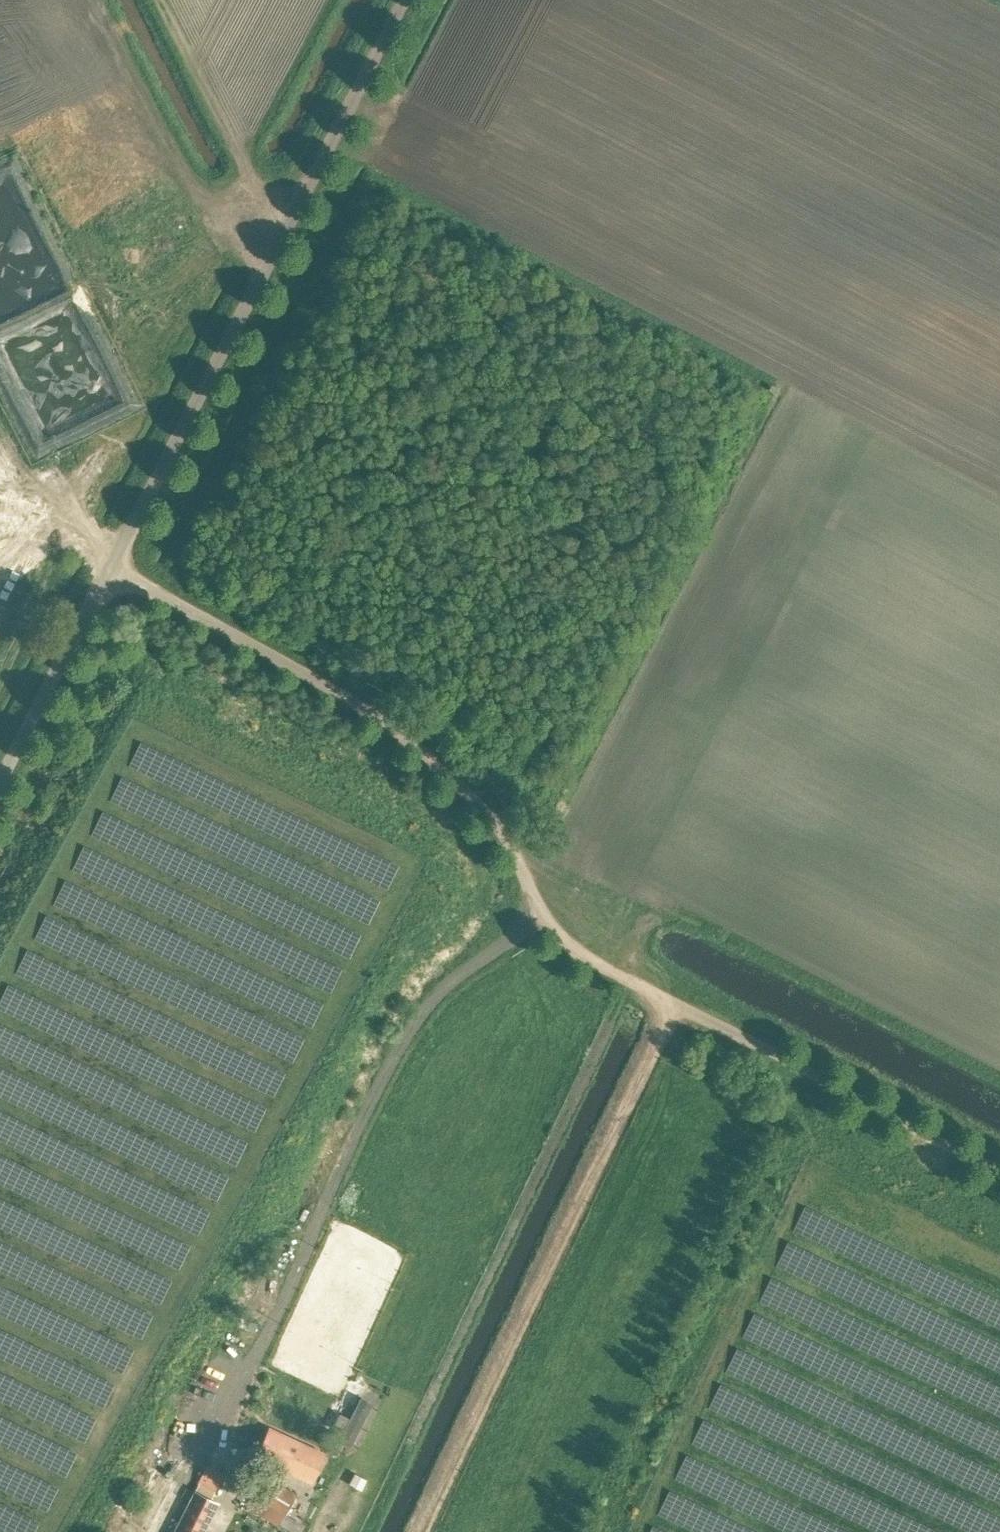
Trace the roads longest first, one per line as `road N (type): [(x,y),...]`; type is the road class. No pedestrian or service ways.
road 1 (unclassified): [(112,563),(404,0)]
road 2 (unclassified): [(541,921),(513,845),(490,811),(425,751),(365,705),(112,563)]
road 3 (unclassified): [(242,1383),(404,1037),(472,967),(541,921)]
road 4 (track): [(999,1171),(683,1007)]
road 5 (track): [(99,0),(192,185),(225,225),(272,253)]
road 6 (track): [(154,0),(247,185),(240,234)]
road 7 (unclassified): [(0,780),(112,563)]
road 8 (unclassified): [(683,1007),(564,942),(541,921)]

